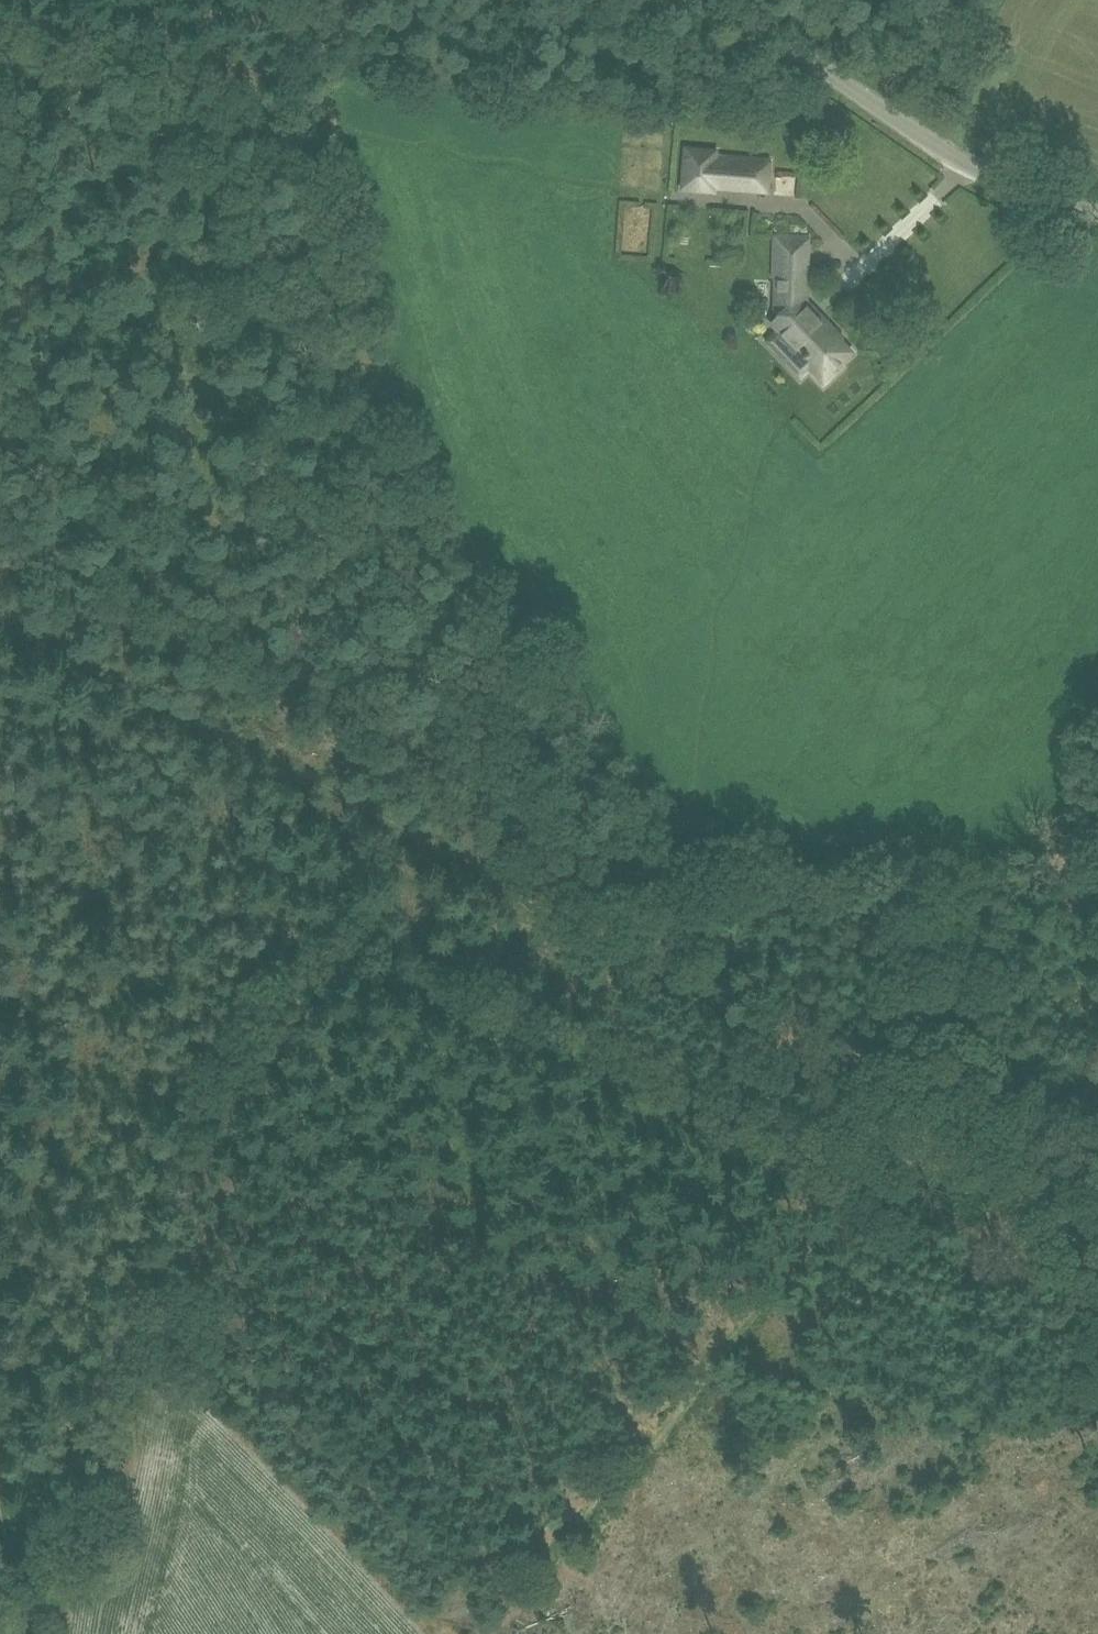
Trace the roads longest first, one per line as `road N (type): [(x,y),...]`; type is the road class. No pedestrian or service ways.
road 1 (unclassified): [(1097,213),(968,166),(726,0)]
road 2 (track): [(912,130),(979,0)]
road 3 (track): [(0,1490),(16,1633)]

